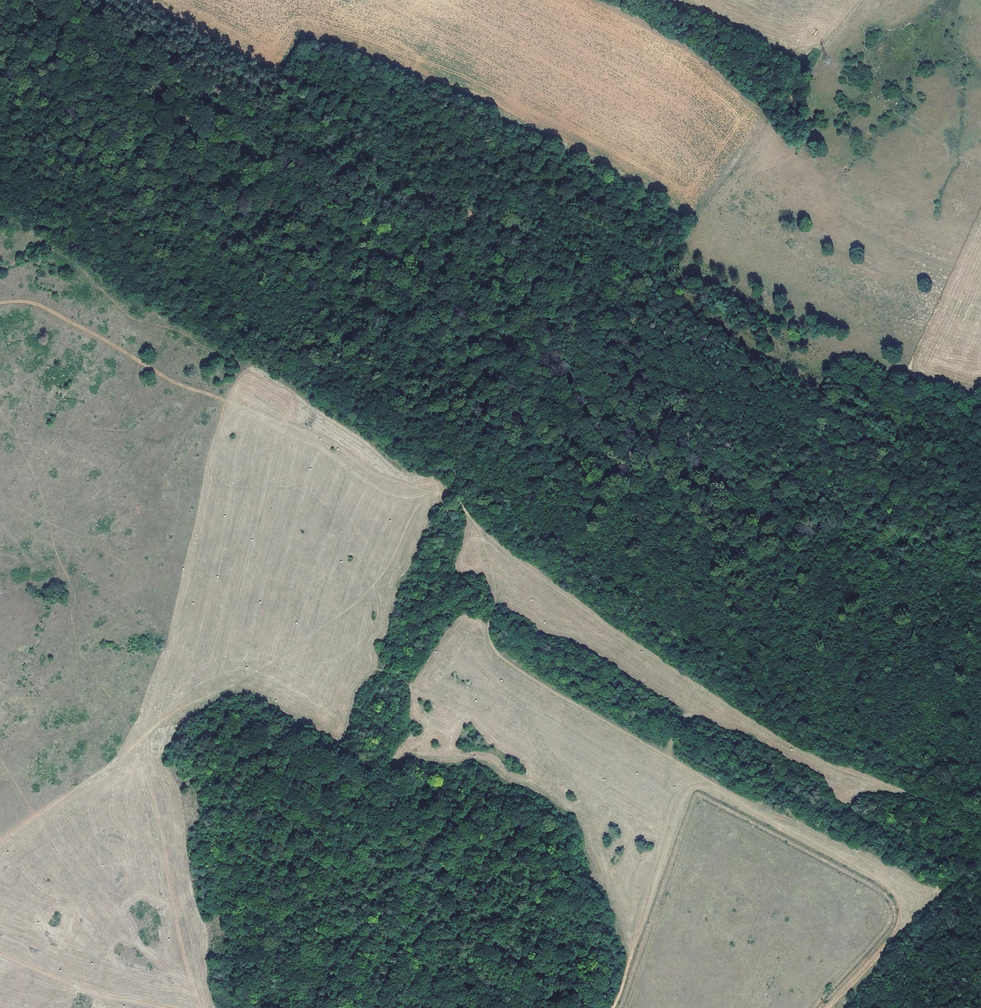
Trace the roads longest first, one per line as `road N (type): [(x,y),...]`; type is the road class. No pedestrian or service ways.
road 1 (track): [(104,0),(221,80),(254,127),(420,224),(737,456),(890,534),(980,564)]
road 2 (track): [(613,1007),(671,807),(682,789),(705,781),(868,874),(896,899),(891,938),(828,1007)]
road 3 (track): [(0,841),(113,767),(174,712),(273,661),(356,603),(387,568),(434,489)]
road 4 (track): [(439,468),(340,392),(323,390),(247,335),(203,317),(195,305),(112,259),(107,234),(0,161)]
road 5 (track): [(0,302),(39,305),(164,377),(308,432),(377,474),(434,489)]
road 6 (track): [(225,400),(144,737)]
road 7 (track): [(209,1007),(144,737)]
road 8 (track): [(608,366),(582,431),(474,450),(455,470),(439,468),(434,489)]
road 9 (track): [(185,1007),(101,992),(0,950)]

